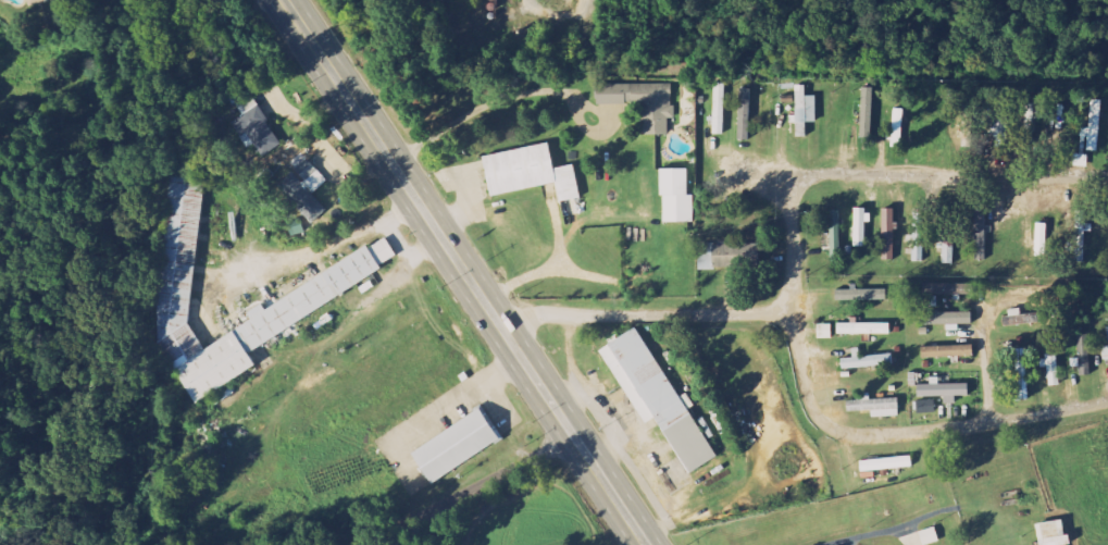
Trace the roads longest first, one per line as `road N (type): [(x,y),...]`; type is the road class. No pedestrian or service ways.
road 1 (residential): [(503,331),(537,315),(788,314),(812,411),(825,428),(856,436),(1107,403)]
road 2 (trunk): [(646,544),(285,0)]
road 3 (residential): [(1107,179),(808,177),(793,196),(788,314)]
road 4 (residential): [(376,544),(574,436)]

